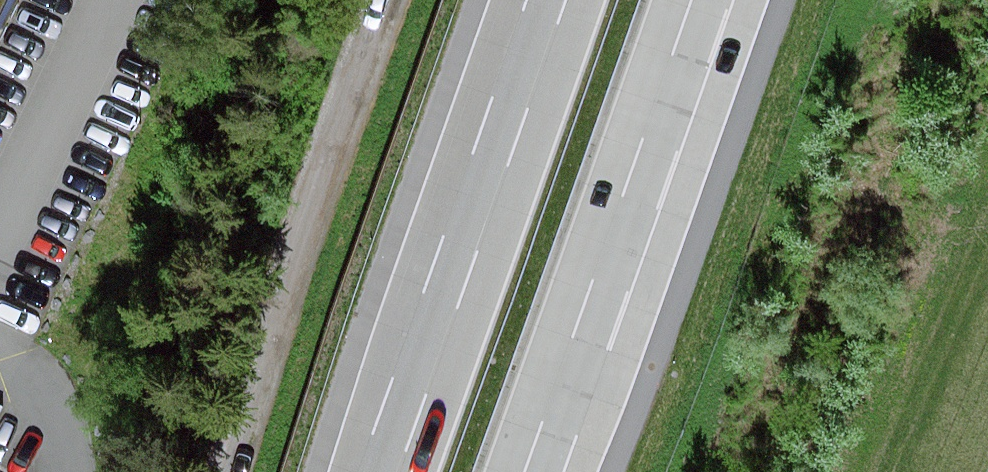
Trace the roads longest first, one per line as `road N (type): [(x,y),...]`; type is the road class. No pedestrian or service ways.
road 1 (motorway): [(521,471),(690,0)]
road 2 (motorway): [(561,0),(397,471)]
road 3 (track): [(374,0),(225,471)]

